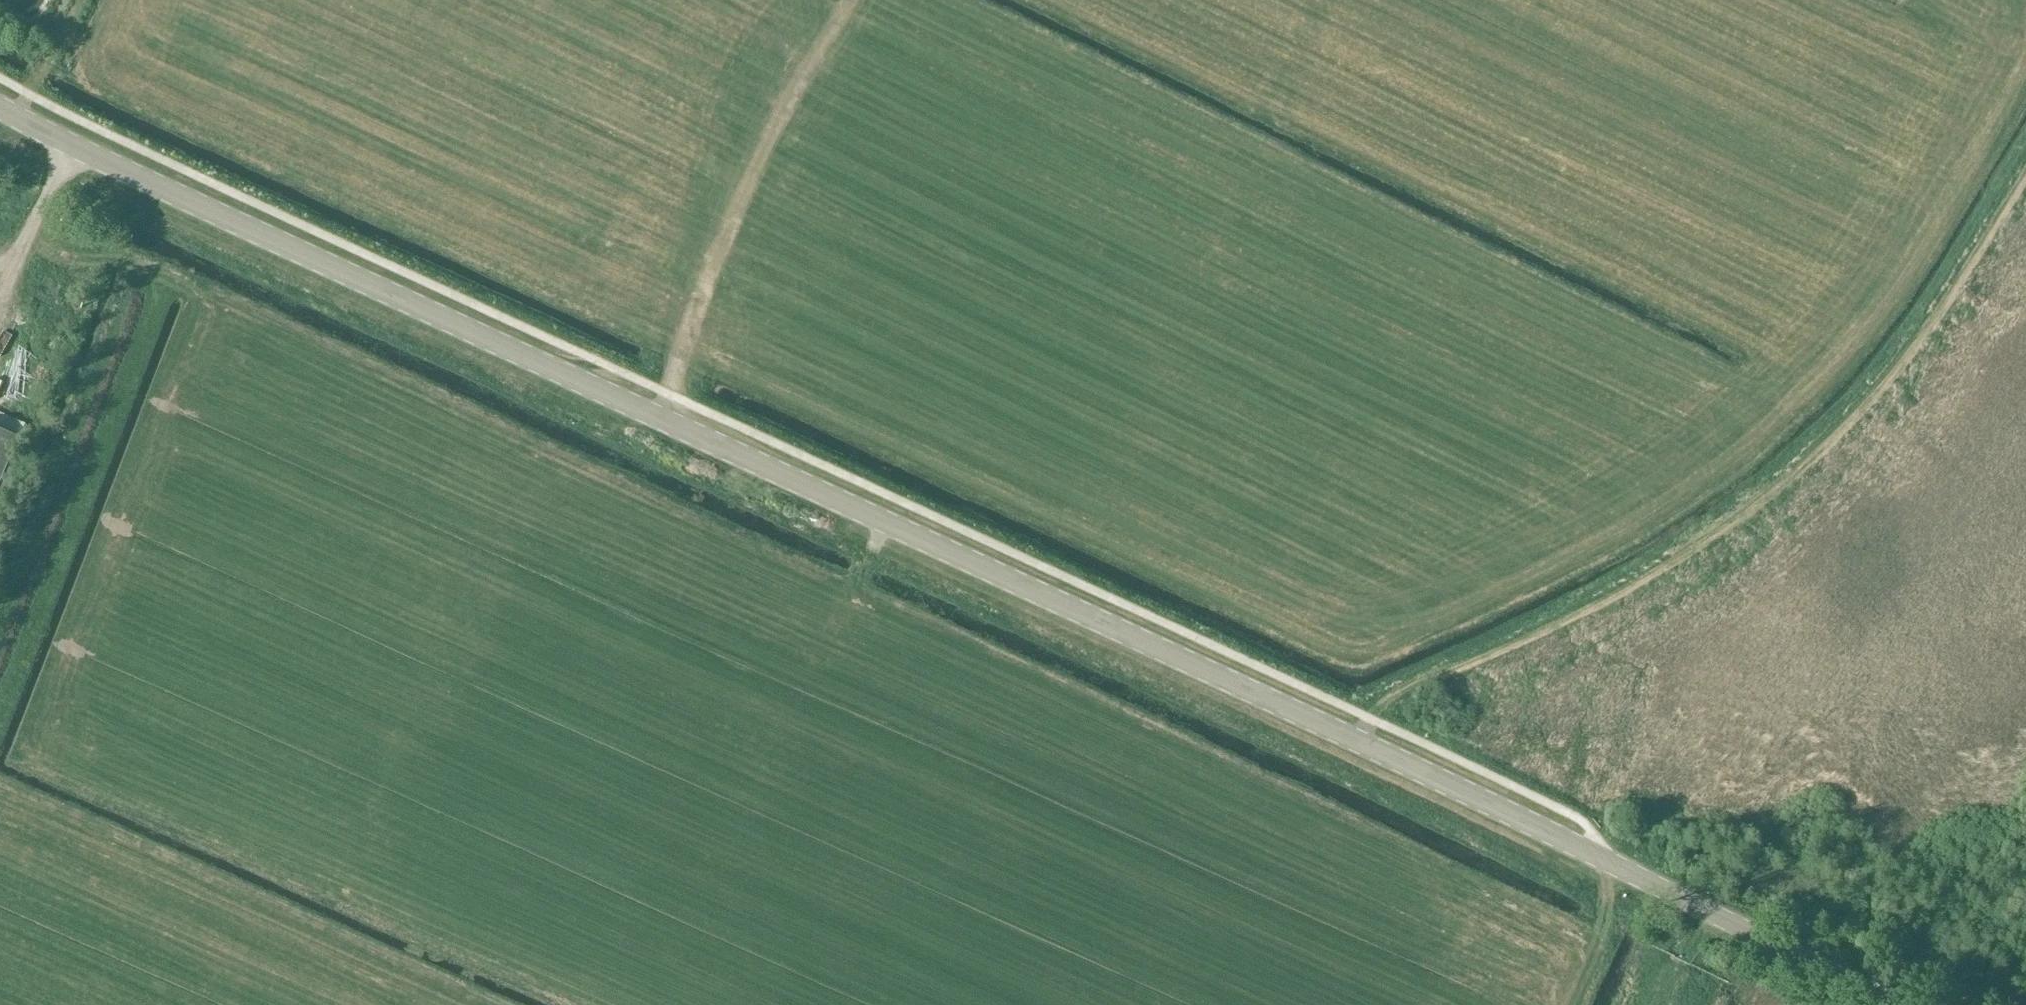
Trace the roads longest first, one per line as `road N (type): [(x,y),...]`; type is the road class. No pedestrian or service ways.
road 1 (tertiary): [(1603,862),(0,109)]
road 2 (tertiary): [(1603,862),(1903,1004)]

